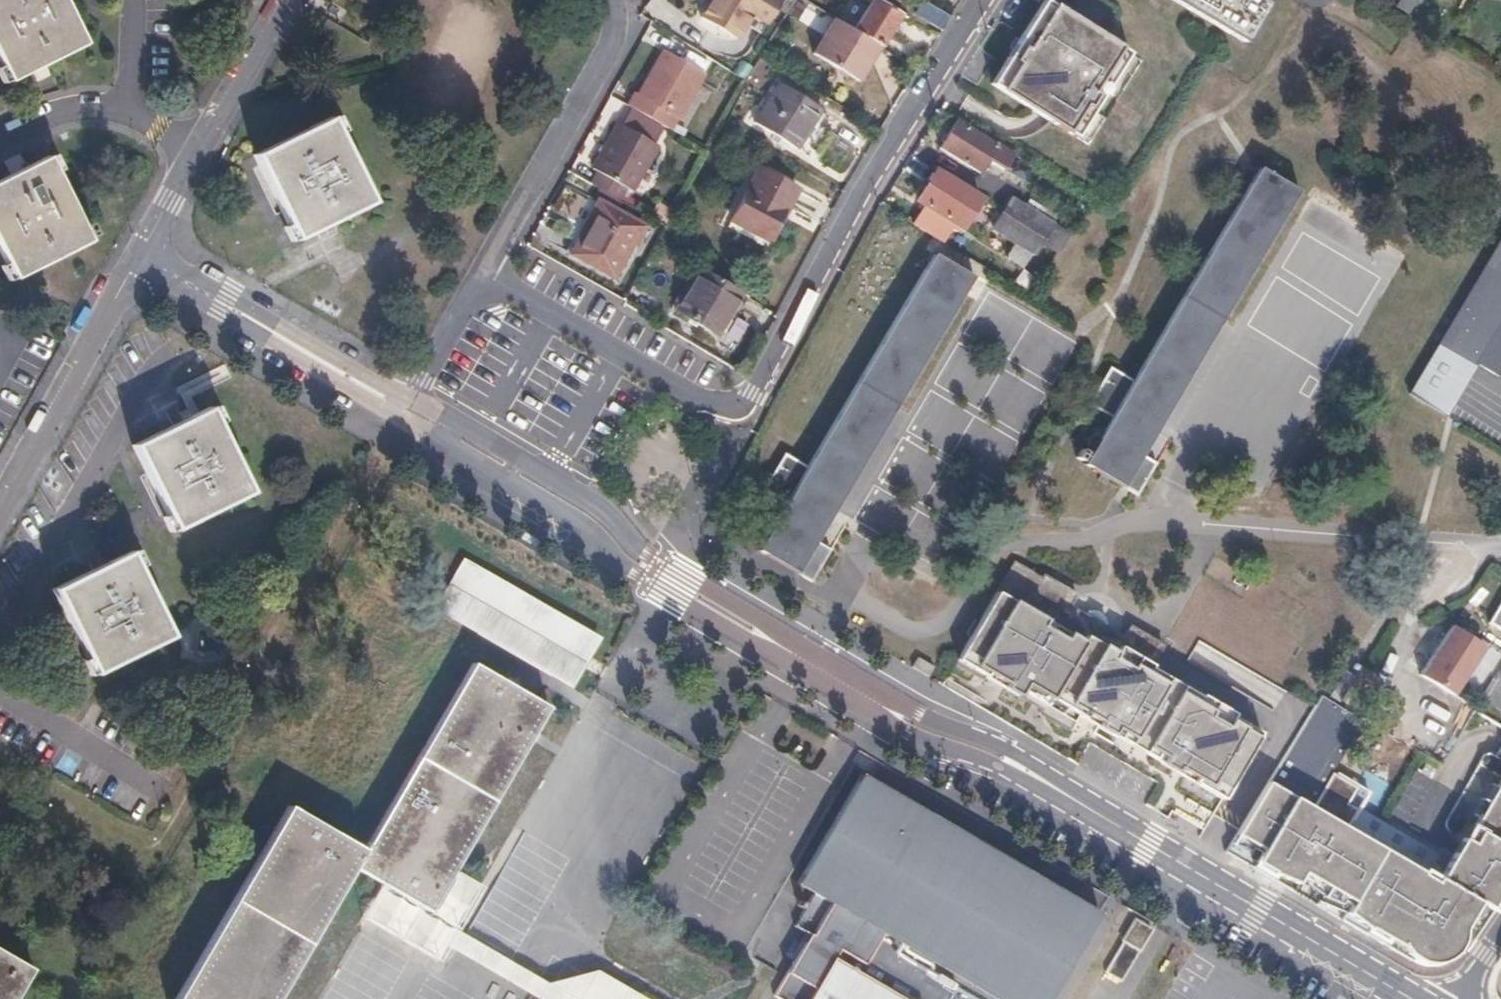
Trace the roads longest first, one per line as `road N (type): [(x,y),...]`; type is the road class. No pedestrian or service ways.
road 1 (residential): [(404,406),(598,519),(665,580),(917,727),(1004,760),(1410,998)]
road 2 (residential): [(985,0),(752,396),(737,408)]
road 3 (residential): [(613,0),(611,42),(483,270)]
road 4 (residential): [(142,258),(404,406)]
road 5 (residential): [(142,258),(288,0)]
road 6 (residential): [(483,270),(715,404),(737,408)]
road 7 (residential): [(0,510),(142,258)]
road 8 (residential): [(483,270),(404,406)]

